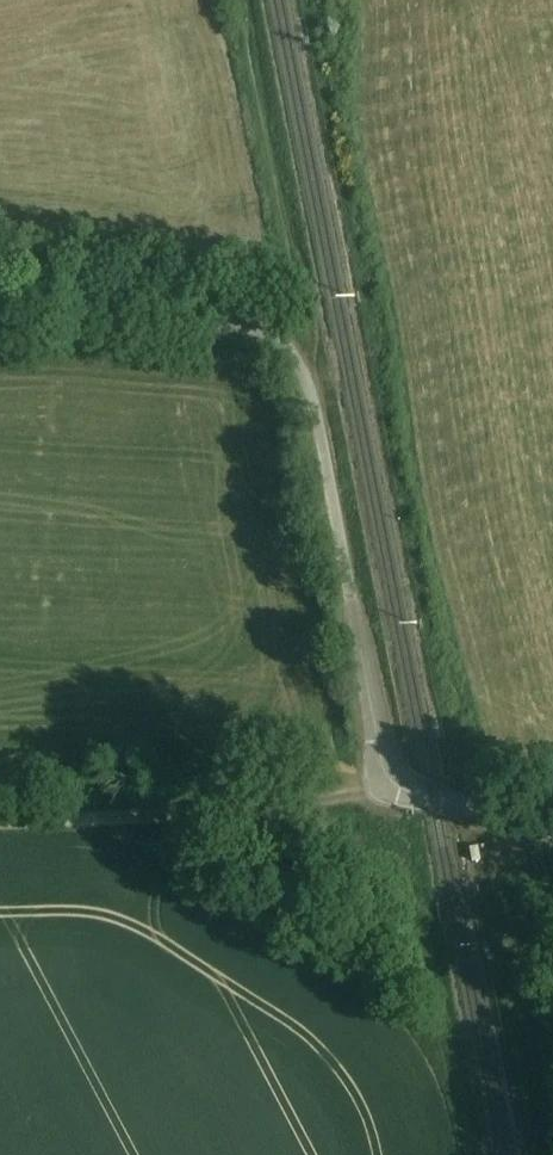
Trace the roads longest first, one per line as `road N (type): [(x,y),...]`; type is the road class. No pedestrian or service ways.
road 1 (track): [(552,832),(398,796),(384,771),(312,392),(294,357),(267,332),(0,310)]
road 2 (track): [(243,0),(323,376),(312,392)]
road 3 (track): [(0,819),(398,796)]

